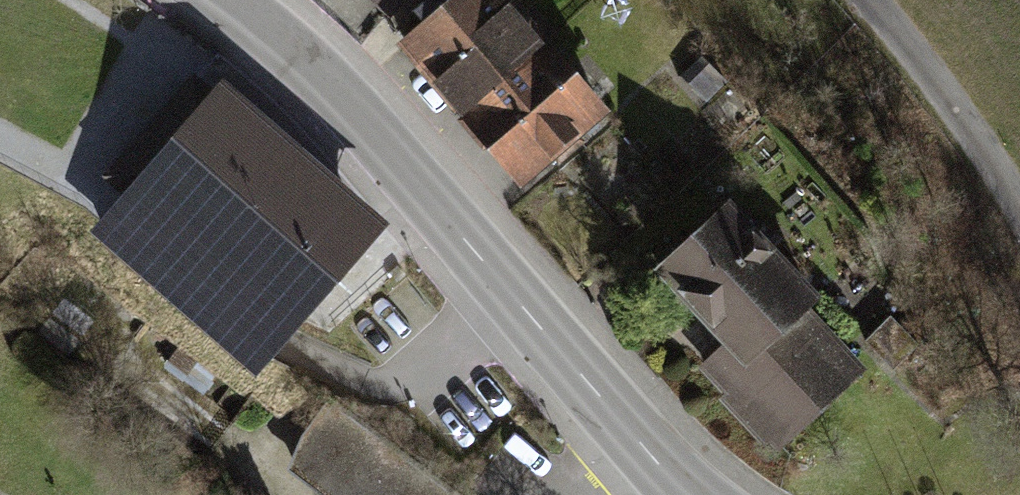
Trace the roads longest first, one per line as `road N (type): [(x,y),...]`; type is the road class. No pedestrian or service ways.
road 1 (tertiary): [(227,0),(379,137),(687,494)]
road 2 (unclassified): [(1019,210),(957,111),(870,0)]

